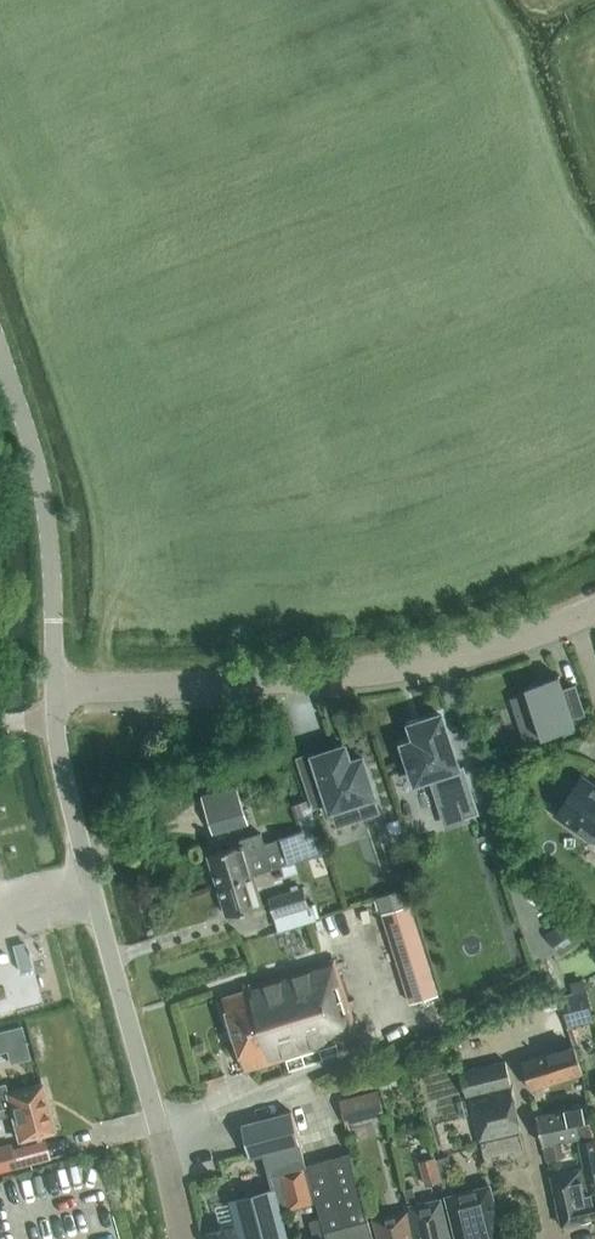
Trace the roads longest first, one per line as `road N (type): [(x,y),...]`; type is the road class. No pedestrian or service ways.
road 1 (unclassified): [(186,1238),(63,777),(54,692)]
road 2 (unclassified): [(54,692),(380,671),(504,645),(579,616)]
road 3 (unclassified): [(54,692),(47,523),(0,354)]
road 4 (residential): [(554,1238),(513,1055)]

